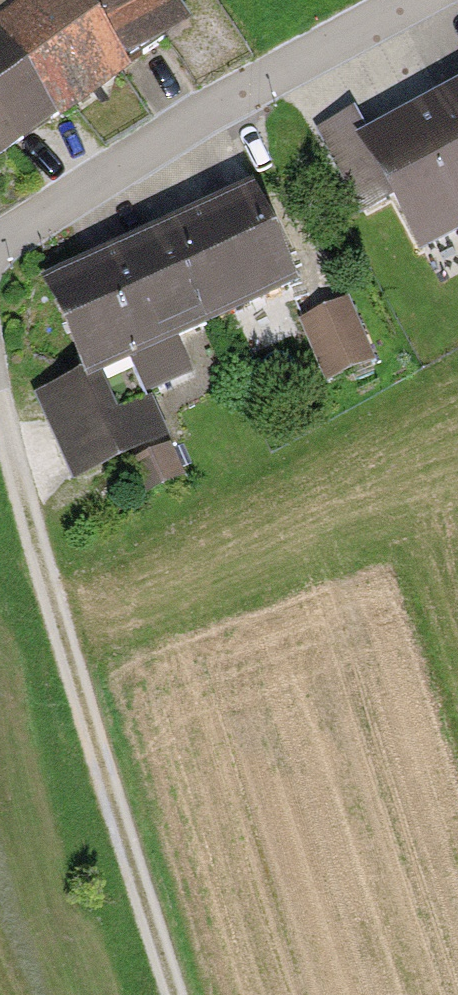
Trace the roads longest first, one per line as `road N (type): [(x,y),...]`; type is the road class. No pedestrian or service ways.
road 1 (track): [(179,994),(0,412)]
road 2 (residential): [(409,0),(217,105),(0,243)]

